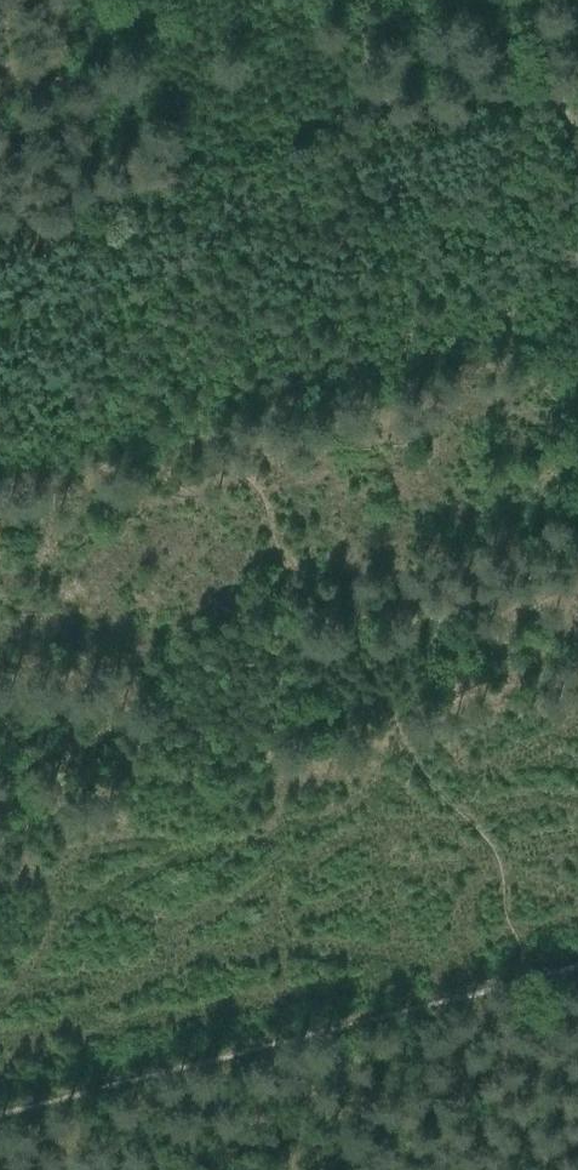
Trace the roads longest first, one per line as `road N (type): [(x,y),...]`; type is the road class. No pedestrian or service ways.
road 1 (track): [(577,966),(0,1116)]
road 2 (track): [(542,0),(577,132)]

